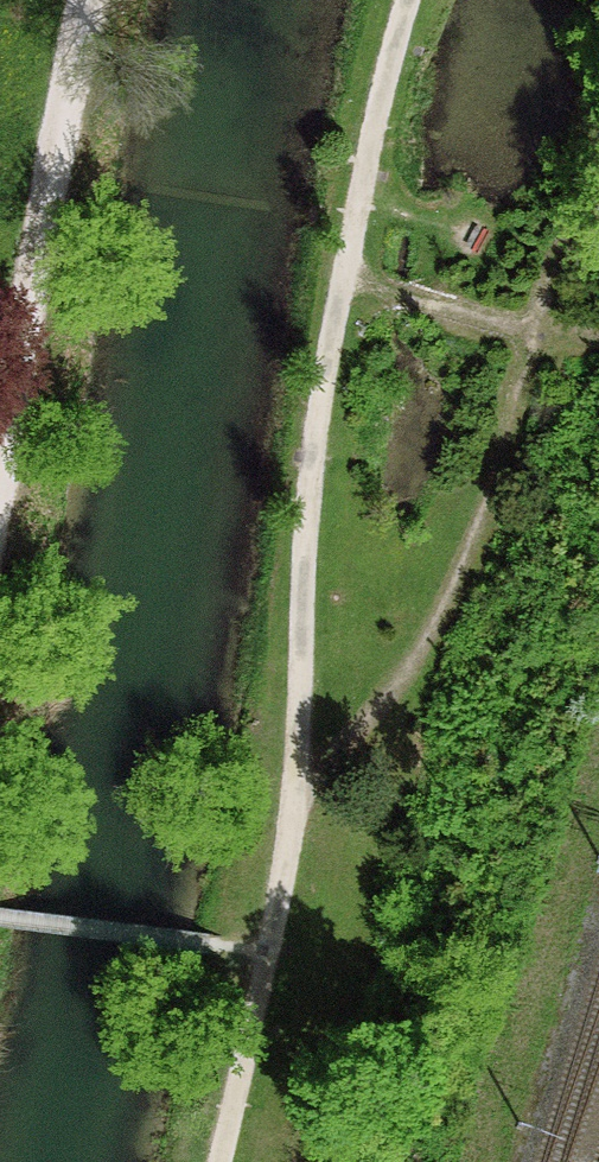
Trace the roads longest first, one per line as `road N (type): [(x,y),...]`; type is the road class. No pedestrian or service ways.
road 1 (track): [(218,1161),(296,789),(314,440),(382,94),(410,0)]
road 2 (track): [(296,789),(407,676),(467,562),(598,162)]
road 3 (track): [(0,421),(22,260),(90,0)]
road 4 (track): [(537,331),(382,288),(348,256)]

